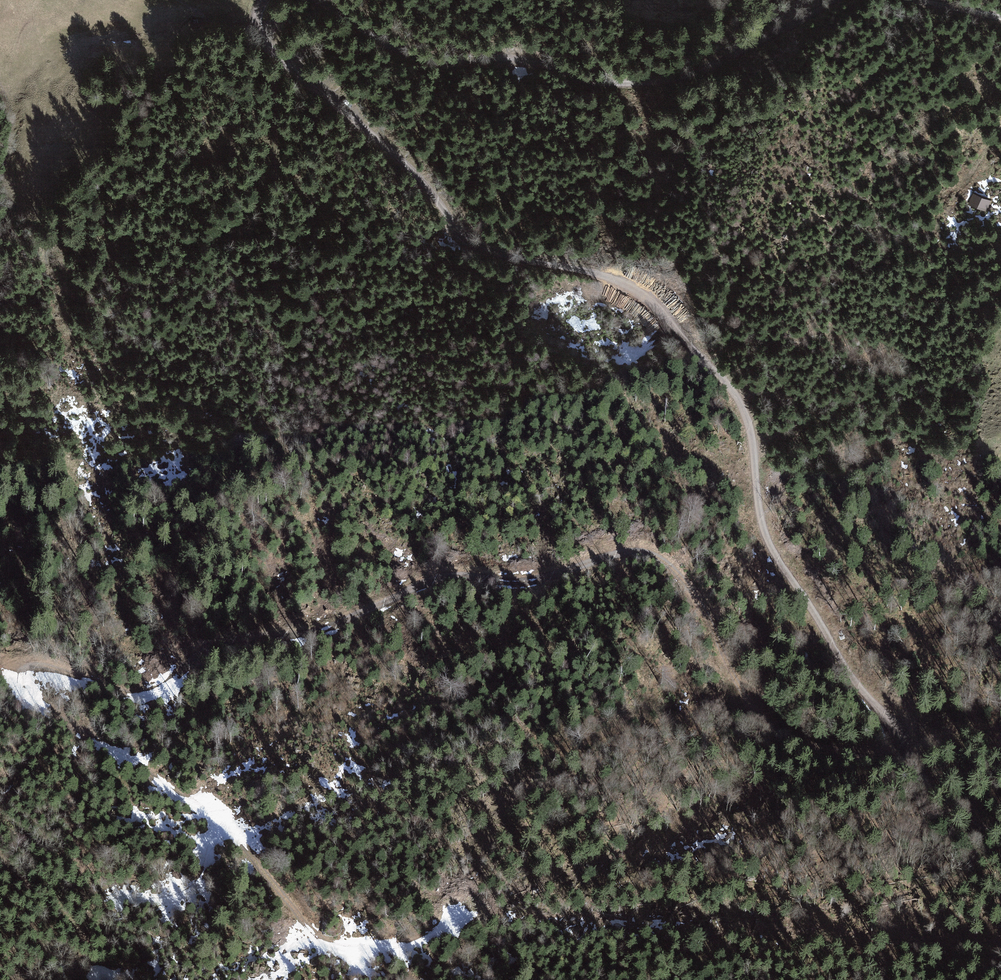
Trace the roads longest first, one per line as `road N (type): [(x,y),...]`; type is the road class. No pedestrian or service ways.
road 1 (track): [(908,751),(897,762),(870,764),(790,741),(764,723),(746,705),(685,583),(666,563),(638,554),(534,580),(429,578),(340,624),(220,641),(146,695),(42,666),(19,674),(24,694),(218,819),(323,942),(382,946),(439,934)]
road 2 (track): [(256,26),(262,51),(385,149),(473,250),(632,288),(733,391),(748,421),(771,548),(870,706),(947,805),(1000,837)]
road 3 (track): [(837,0),(722,69),(604,86),(526,62),(418,63),(317,0)]
road 4 (track): [(0,869),(38,887),(167,898),(202,881),(218,819)]

